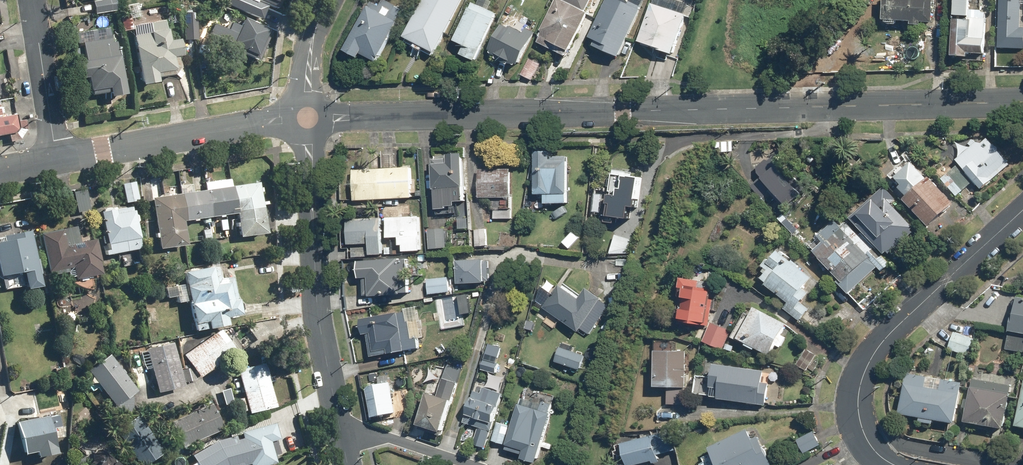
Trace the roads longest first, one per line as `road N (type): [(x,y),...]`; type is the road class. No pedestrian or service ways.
road 1 (tertiary): [(1022,102),(328,117)]
road 2 (tertiary): [(1022,211),(877,347),(863,371),(859,423),(894,464)]
road 3 (residential): [(310,137),(317,299),(342,432)]
road 4 (tertiary): [(288,119),(56,160)]
road 5 (residential): [(31,0),(56,160)]
road 6 (residential): [(471,464),(378,434),(342,432)]

